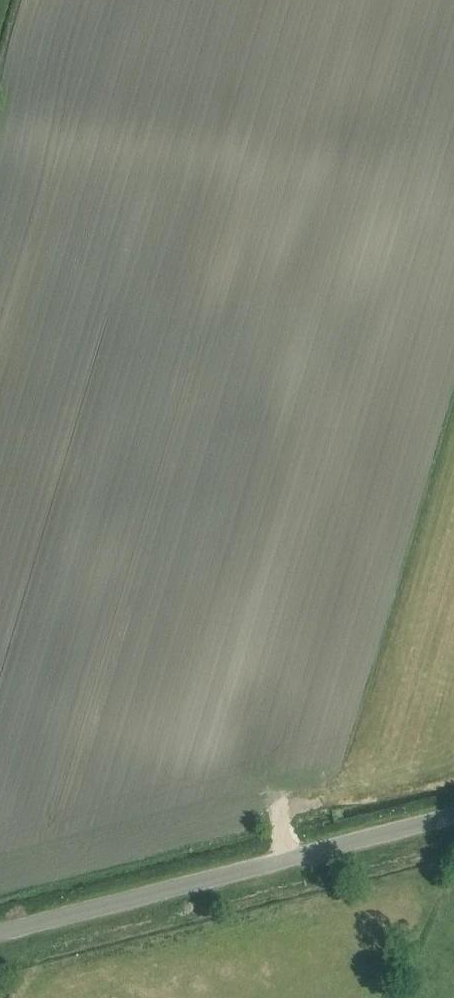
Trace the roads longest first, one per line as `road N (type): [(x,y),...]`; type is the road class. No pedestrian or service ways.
road 1 (unclassified): [(0,939),(453,821)]

